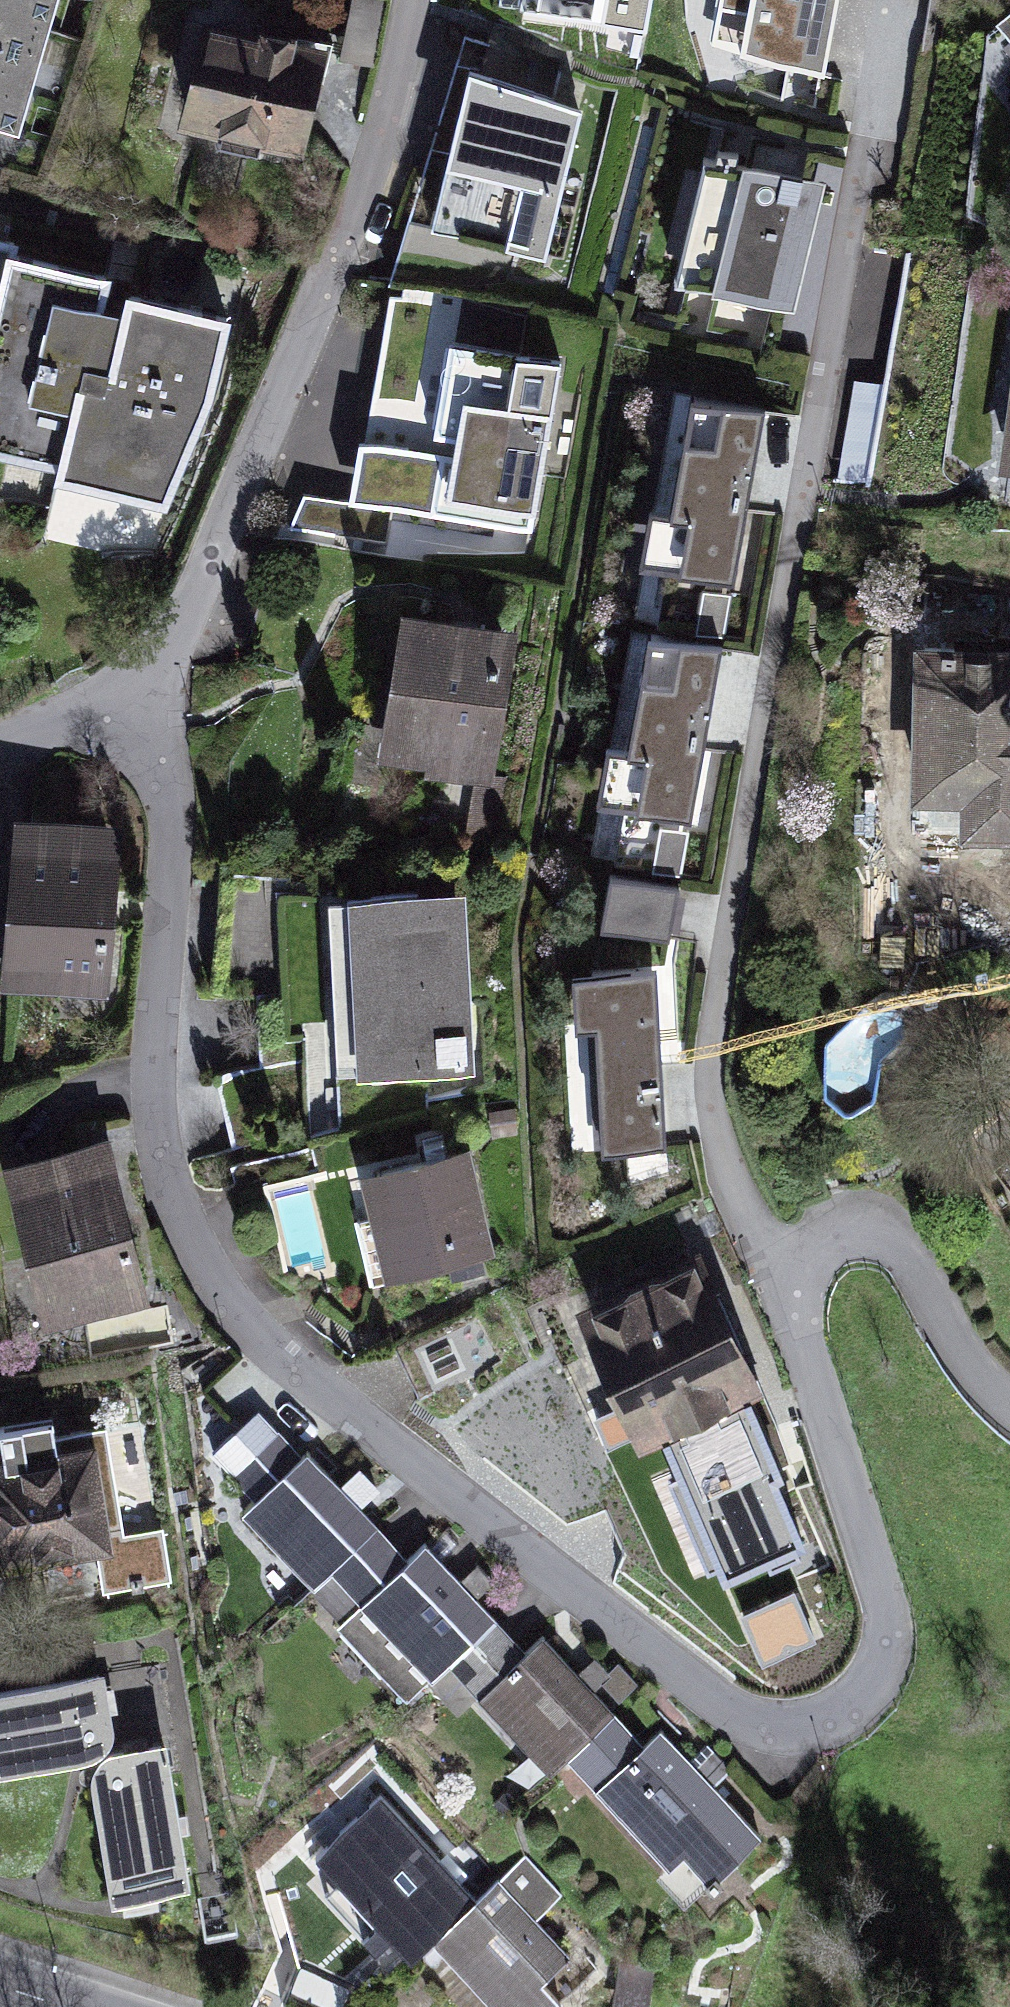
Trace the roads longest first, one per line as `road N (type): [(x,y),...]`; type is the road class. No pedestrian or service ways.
road 1 (residential): [(776,1268),(871,1542),(885,1650),(843,1731),(759,1743),(597,1604),(230,1328),(180,1198),(171,1039),(175,841),(158,699)]
road 2 (residential): [(776,1268),(722,1169),(711,1074),(884,0)]
road 3 (residential): [(158,699),(390,156),(418,0)]
road 4 (residential): [(1009,1401),(972,1367),(910,1258),(860,1233),(776,1268)]
road 5 (residential): [(158,699),(79,703),(0,737)]

